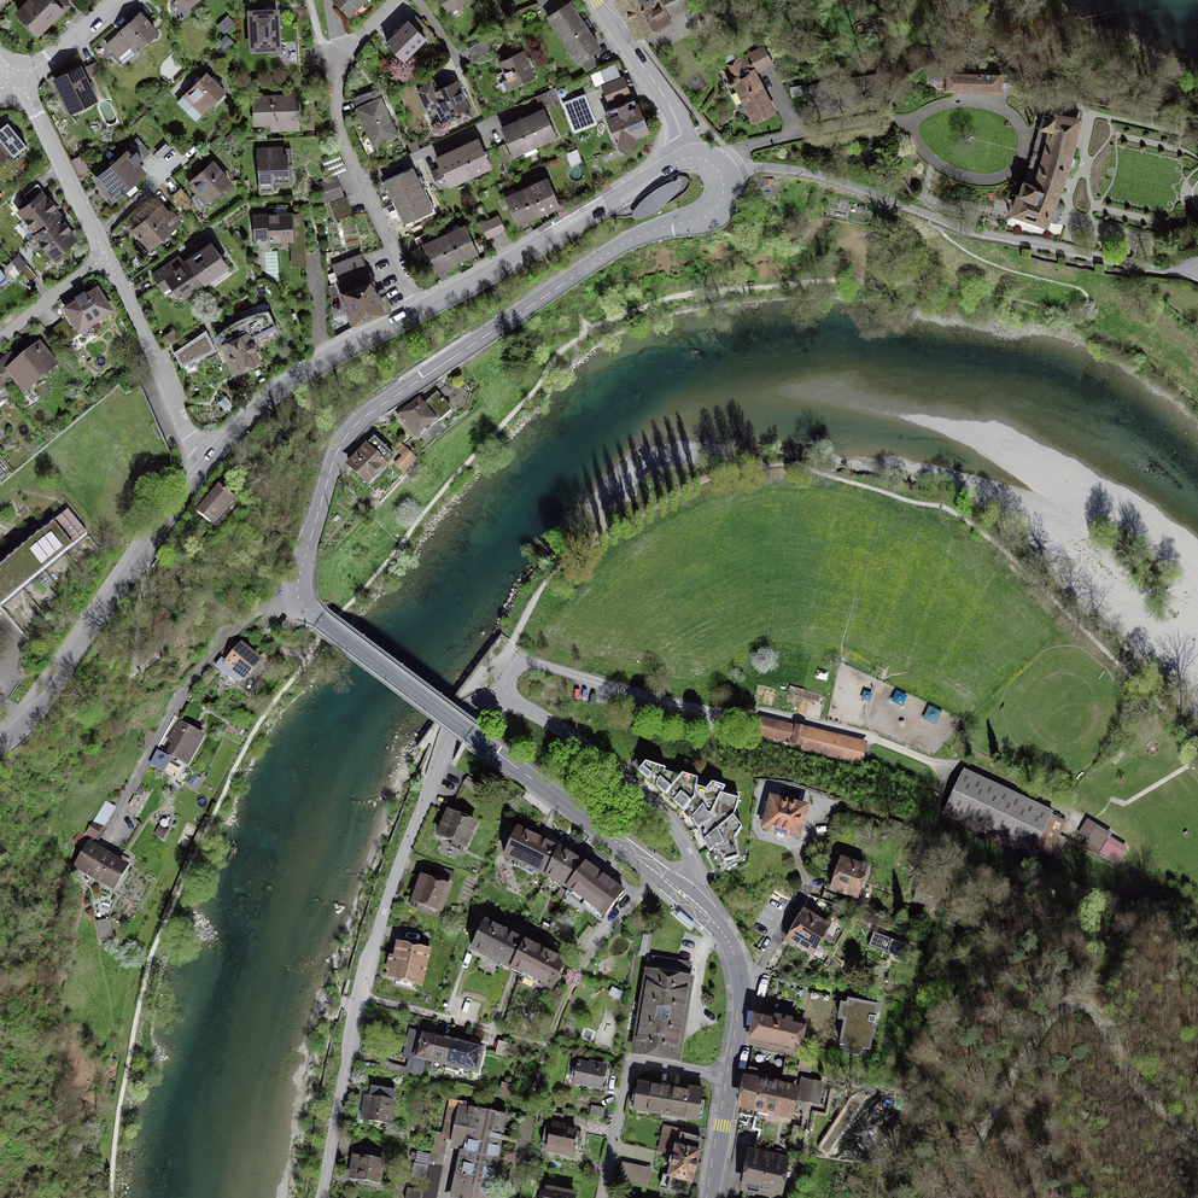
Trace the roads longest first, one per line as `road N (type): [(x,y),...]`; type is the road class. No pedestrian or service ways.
road 1 (tertiary): [(720,174),(723,195),(707,216),(627,242),(356,424),(335,458),(298,589),(309,611),(679,891)]
road 2 (residential): [(679,891),(689,858),(633,785),(522,707),(494,702),(467,713),(406,847),(370,961),(322,1197)]
road 3 (residential): [(720,174),(816,175),(974,232),(1197,275)]
road 4 (track): [(1197,1139),(1136,1084),(1092,1013),(1071,1008),(1050,1022),(1019,1066),(949,1197)]
road 5 (tertiary): [(0,746),(46,700),(206,464)]
road 6 (residential): [(394,0),(340,57),(336,117),(422,310)]
road 7 (tertiary): [(422,310),(691,157)]
road 8 (tertiary): [(206,464),(303,372),(422,310)]
road 9 (residential): [(731,1078),(634,1067),(602,1197)]
road 10 (residential): [(105,256),(206,464)]
road 11 (tertiary): [(679,891),(719,929),(737,962),(742,1008),(731,1078)]
road 12 (tertiary): [(595,0),(666,99),(691,157)]
road 13 (residential): [(105,256),(0,340)]
road 14 (residential): [(116,0),(20,80)]
road 15 (residential): [(51,145),(105,256)]
road 16 (tertiary): [(731,1078),(710,1197)]

